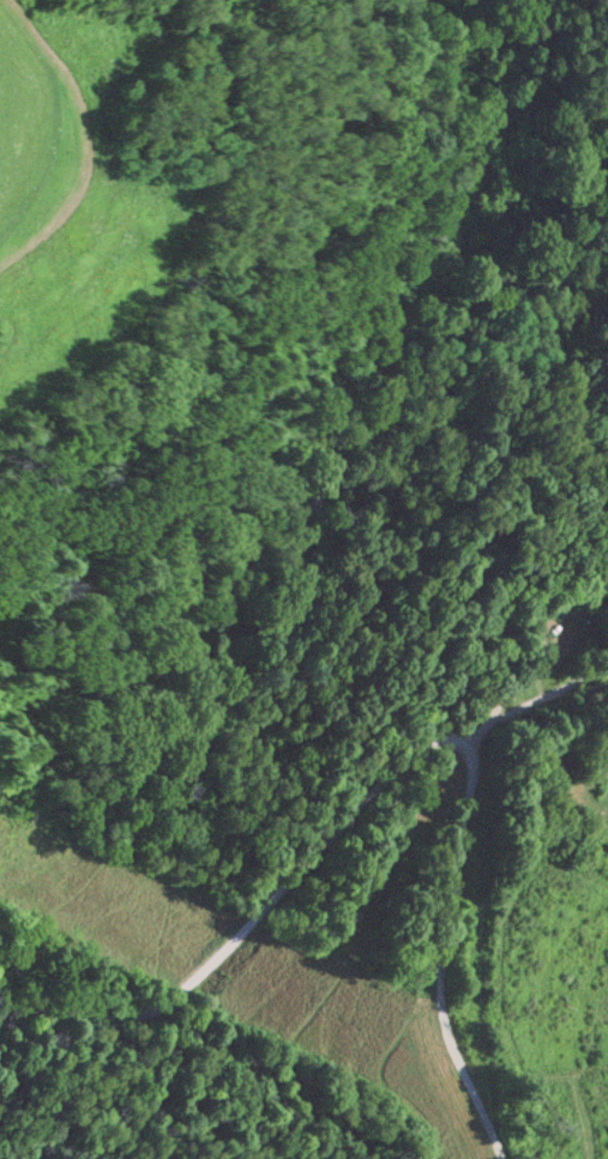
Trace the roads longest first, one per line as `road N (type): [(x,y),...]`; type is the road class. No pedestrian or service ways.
road 1 (residential): [(0,1028),(55,1007),(142,1010),(179,990),(386,775),(438,741),(456,741),(475,773),(434,988),(501,1158)]

